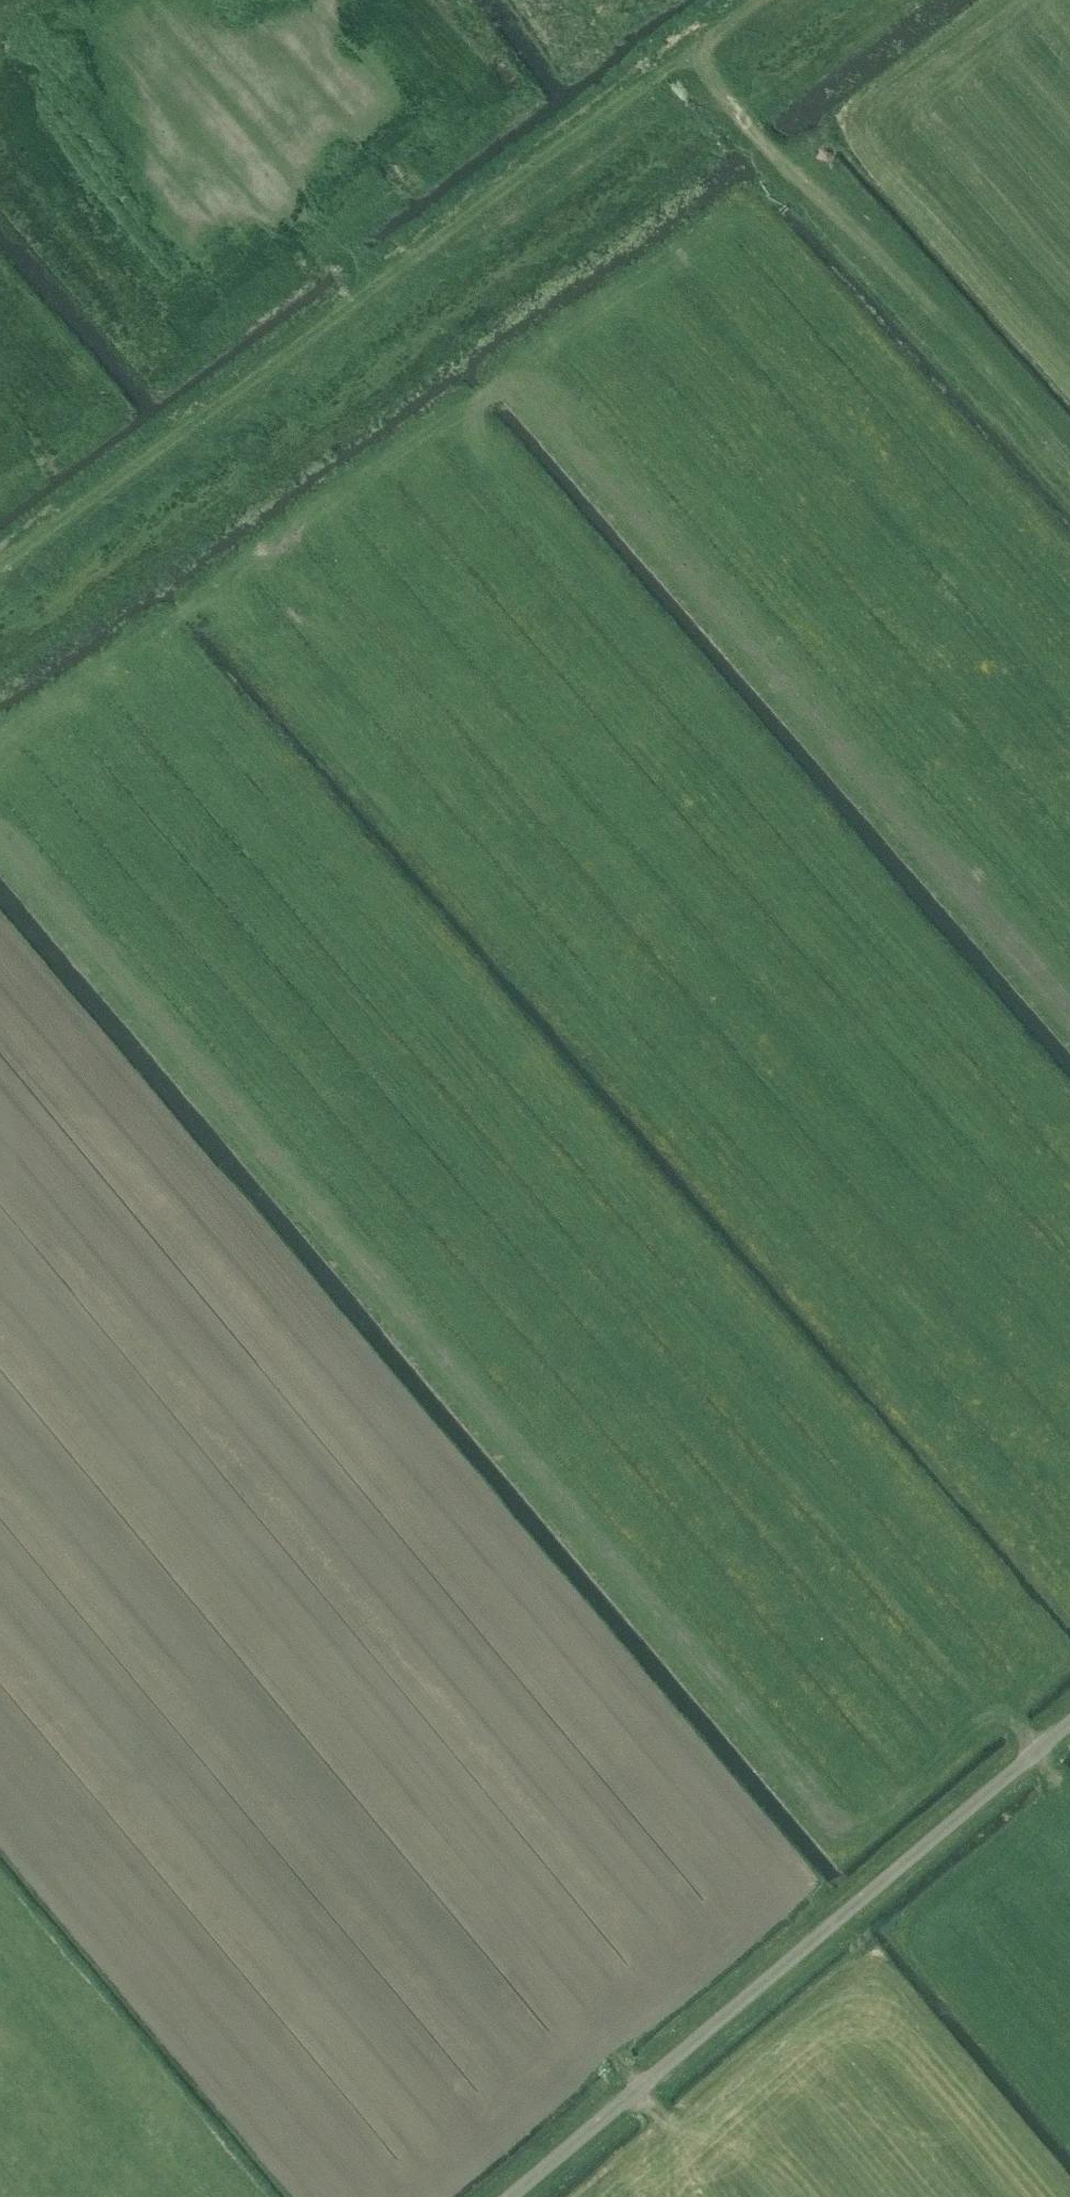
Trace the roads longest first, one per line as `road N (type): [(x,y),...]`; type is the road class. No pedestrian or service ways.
road 1 (unclassified): [(502,2196),(1069,1718)]
road 2 (track): [(1069,475),(700,74),(710,41),(765,0)]

